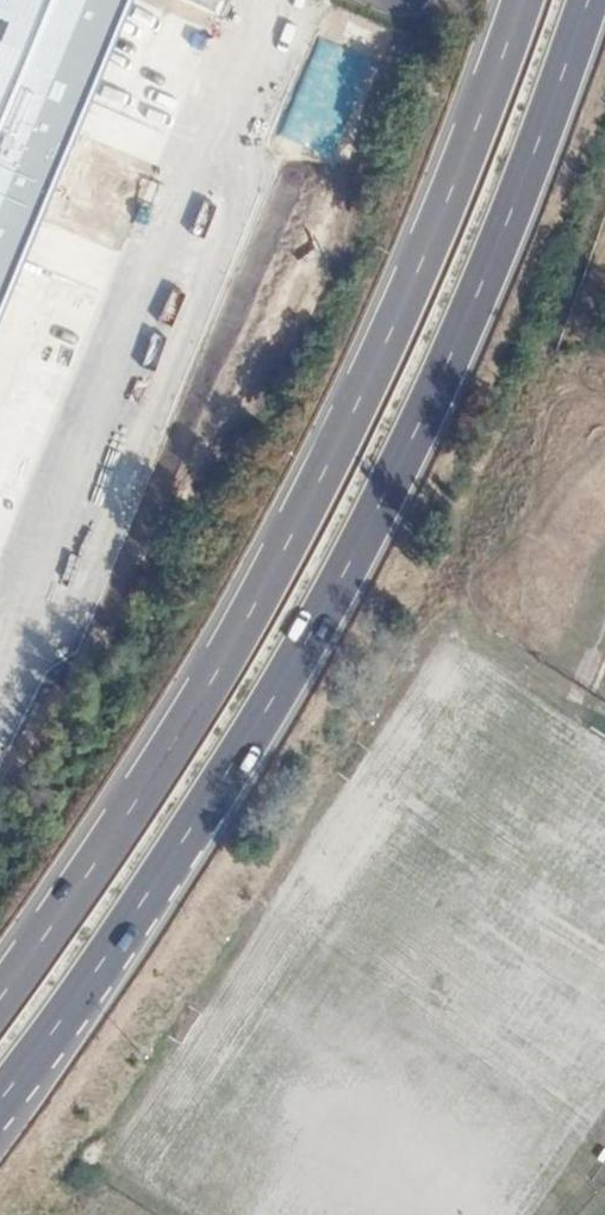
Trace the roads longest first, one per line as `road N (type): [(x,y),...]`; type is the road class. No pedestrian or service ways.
road 1 (primary): [(0,1110),(142,915),(315,636),(499,260),(590,0)]
road 2 (primary): [(524,0),(411,302),(309,518),(103,863),(0,1004)]

